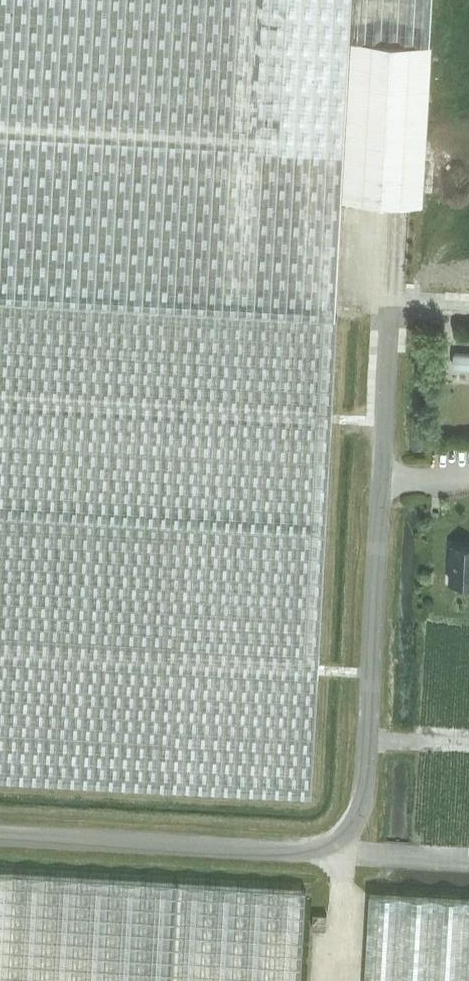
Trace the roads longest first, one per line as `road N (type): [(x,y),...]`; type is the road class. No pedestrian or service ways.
road 1 (unclassified): [(0,839),(319,857),(361,819),(389,311),(468,316)]

